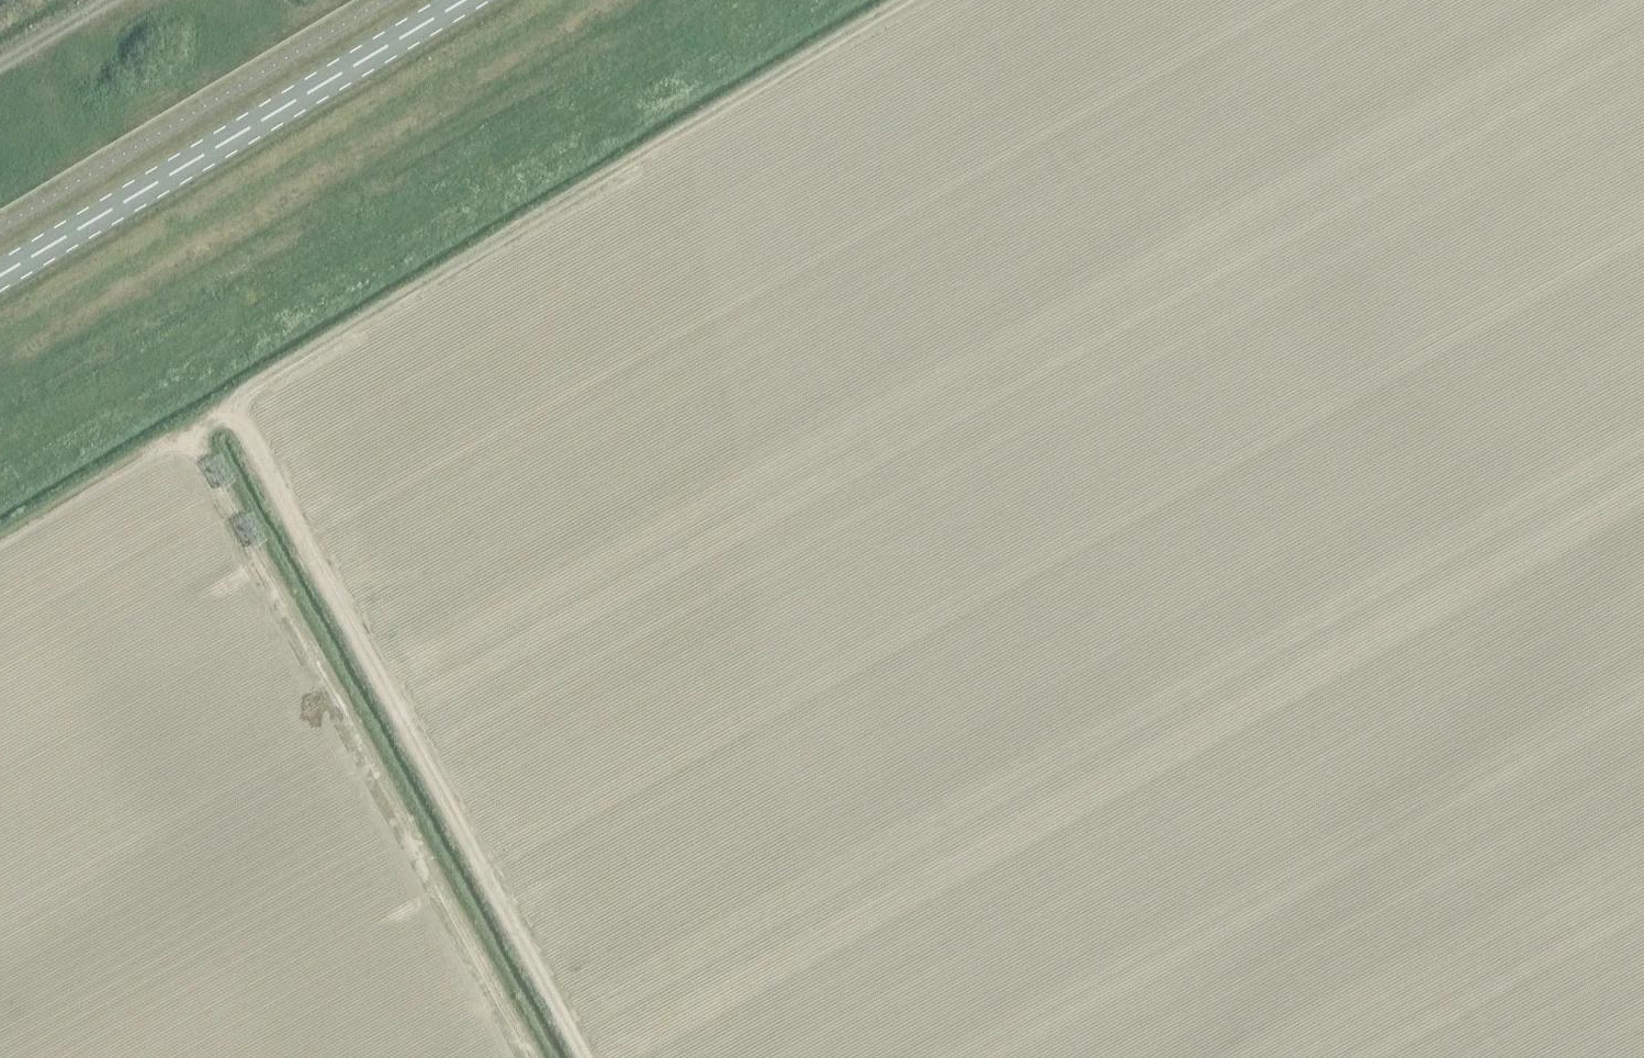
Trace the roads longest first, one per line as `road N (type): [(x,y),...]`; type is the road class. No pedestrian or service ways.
road 1 (secondary): [(0,272),(460,0)]

